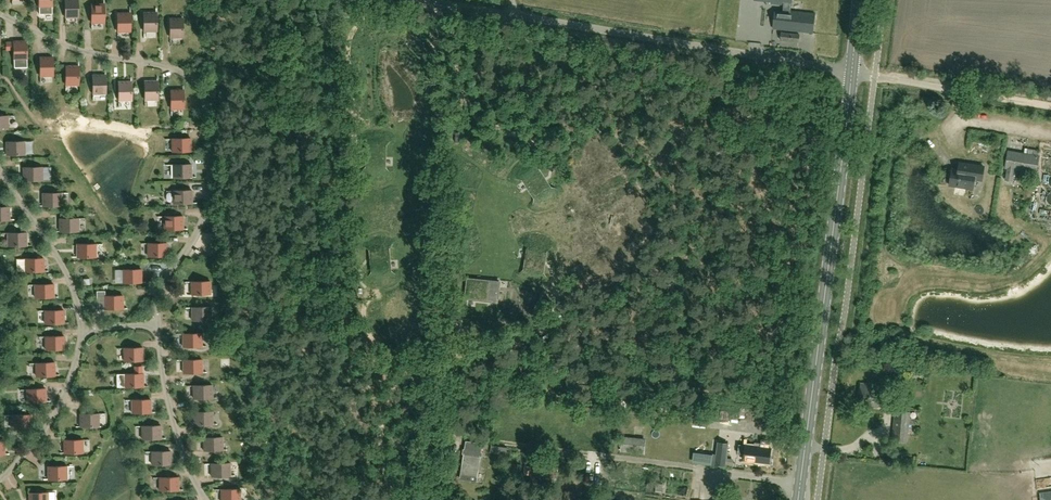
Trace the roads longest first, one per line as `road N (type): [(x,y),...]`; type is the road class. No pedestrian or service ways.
road 1 (residential): [(160,331),(213,206),(210,112),(171,69),(105,60),(0,18)]
road 2 (unclassified): [(852,74),(423,0)]
road 3 (primary): [(800,499),(852,74)]
road 4 (track): [(483,439),(691,468)]
road 5 (residential): [(0,172),(55,247),(82,302),(85,333)]
road 6 (residential): [(85,333),(83,360),(50,430),(0,486)]
road 7 (residential): [(210,499),(174,416),(160,331)]
road 8 (track): [(885,78),(1050,107)]

